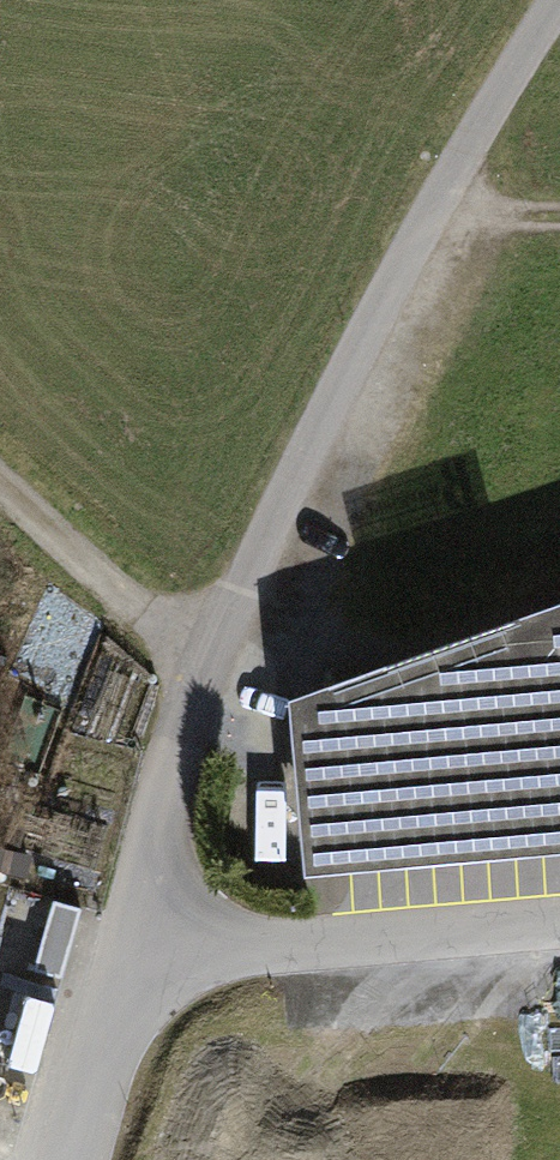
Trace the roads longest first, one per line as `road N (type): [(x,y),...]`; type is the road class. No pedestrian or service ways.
road 1 (track): [(206,660),(342,374),(559,0)]
road 2 (residential): [(559,918),(124,952)]
road 3 (unclassified): [(124,952),(206,660)]
road 4 (track): [(0,488),(206,660)]
road 5 (unclassified): [(68,1159),(124,952)]

